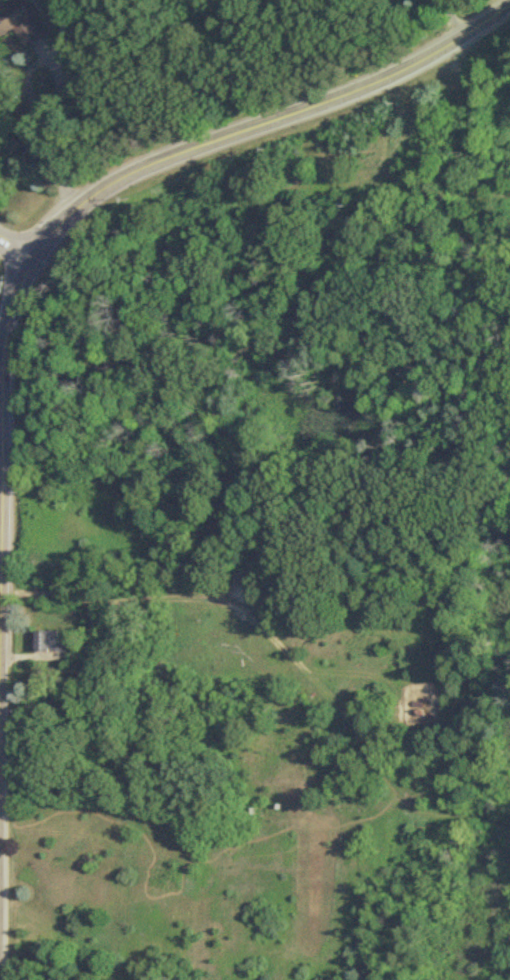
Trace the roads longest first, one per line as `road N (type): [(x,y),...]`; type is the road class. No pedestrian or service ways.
road 1 (tertiary): [(509,3),(449,50),(347,99),(115,183),(67,222),(23,284),(9,360),(1,979)]

